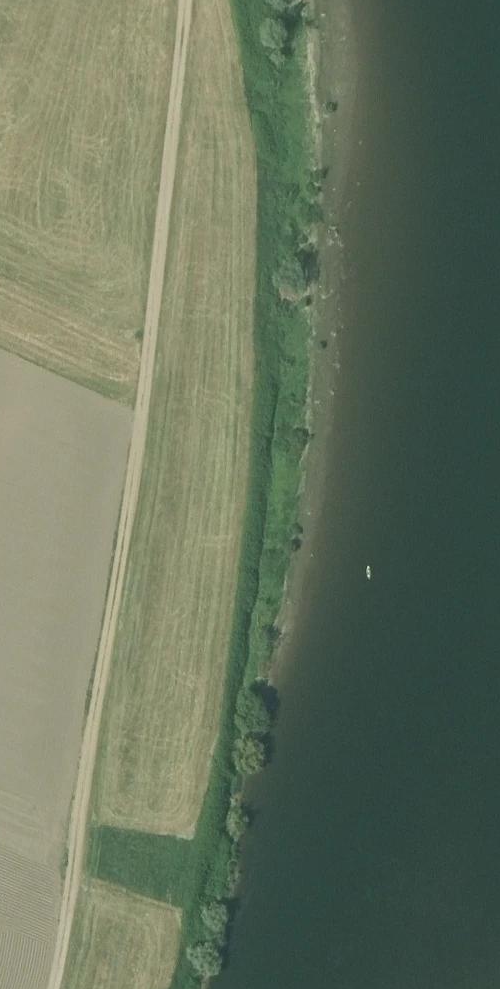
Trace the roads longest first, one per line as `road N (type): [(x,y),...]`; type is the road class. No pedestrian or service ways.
road 1 (track): [(185,0),(111,632),(52,988)]

